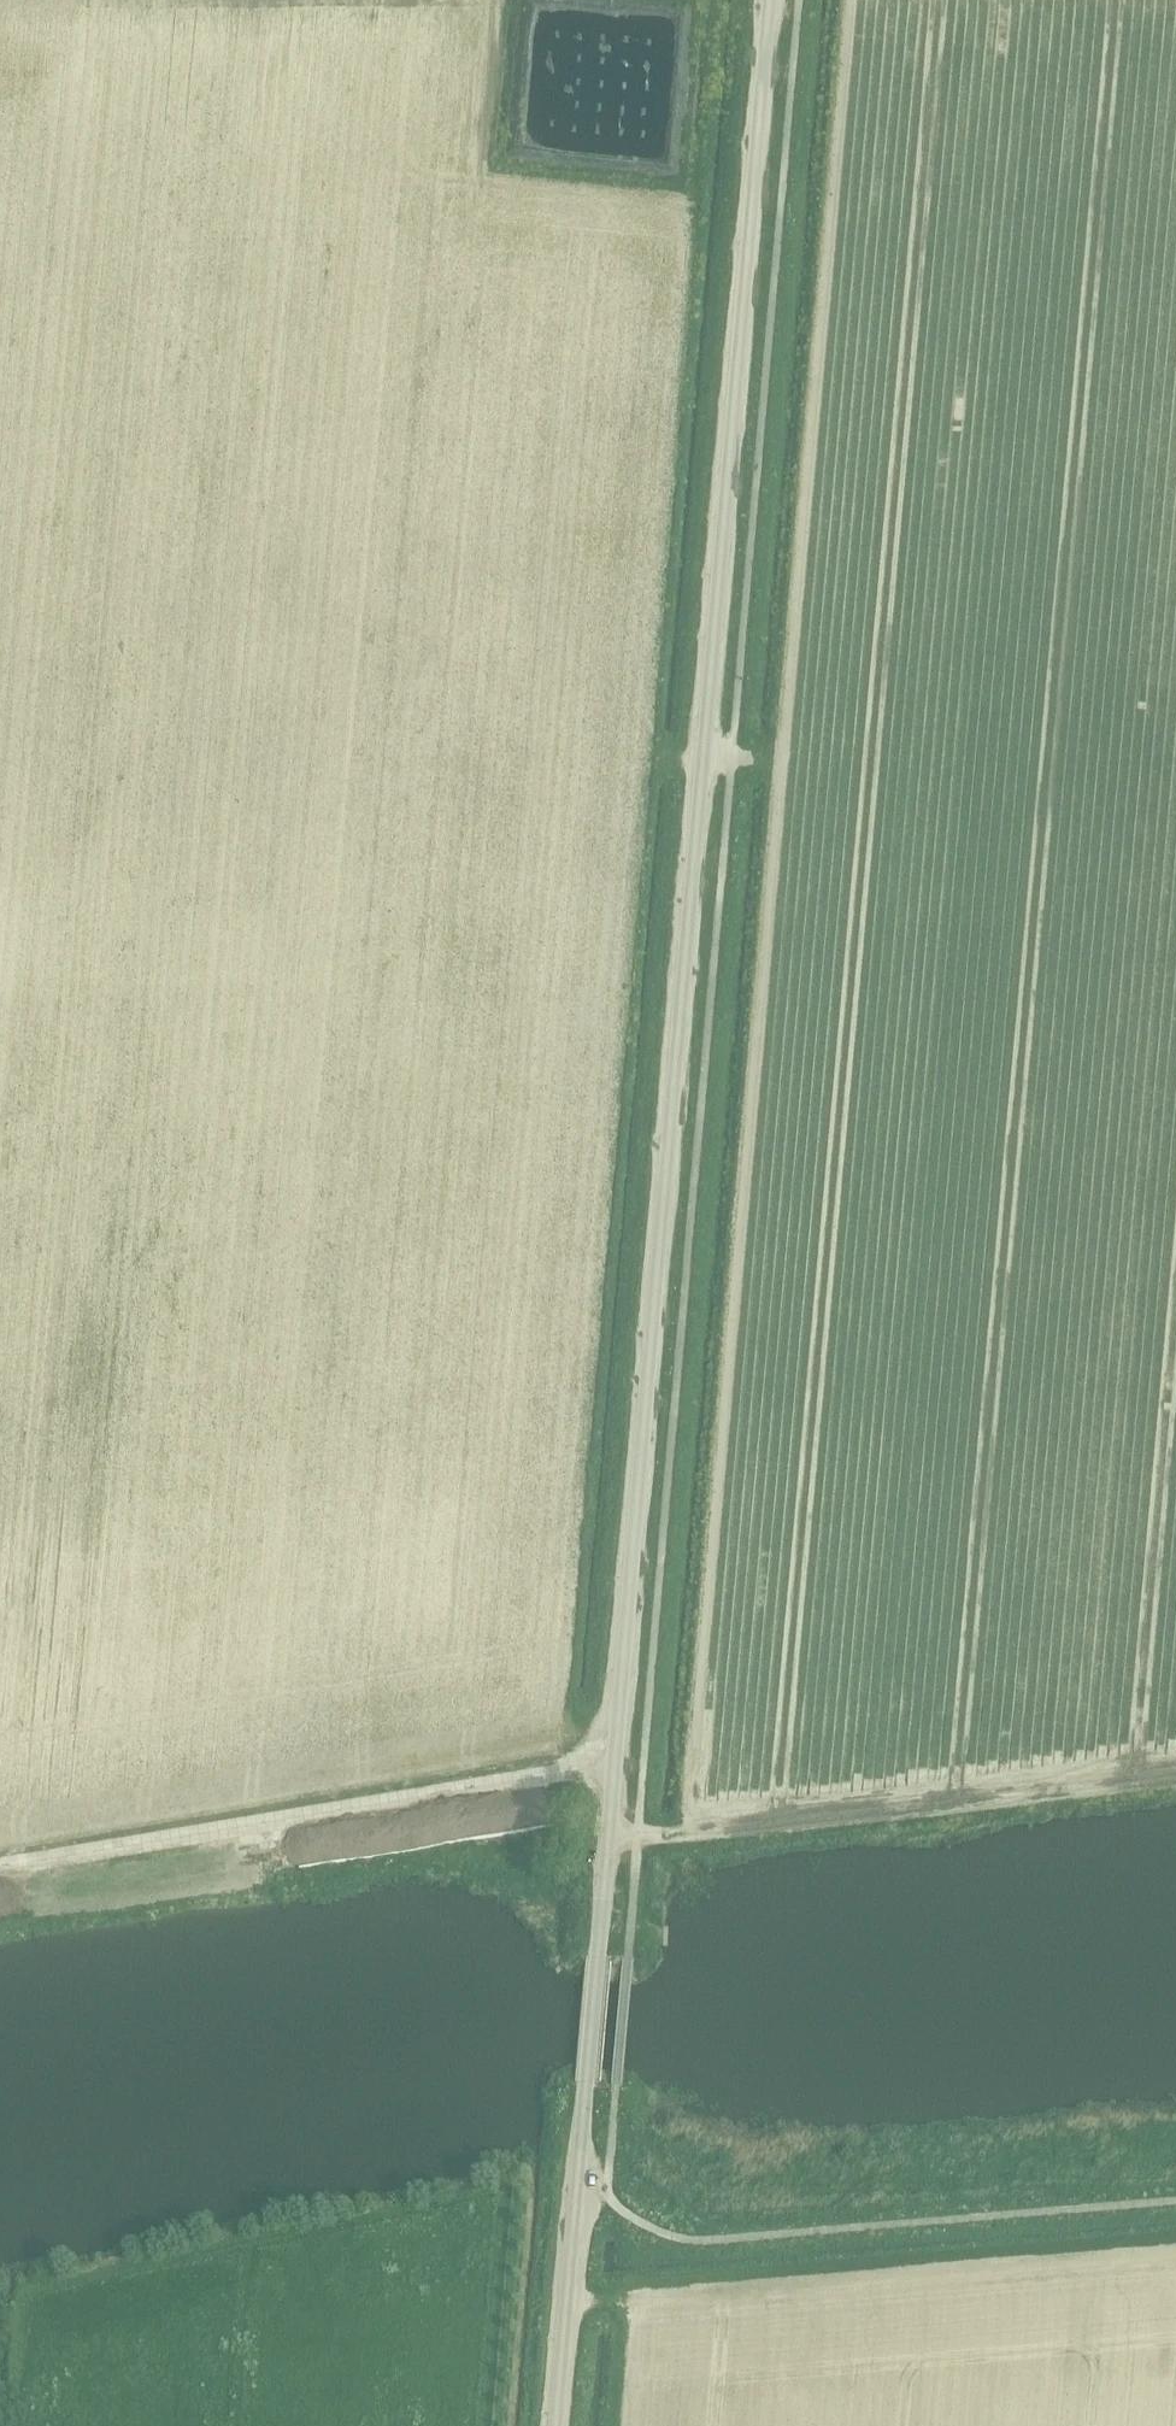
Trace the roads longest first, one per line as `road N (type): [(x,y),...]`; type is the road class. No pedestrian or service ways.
road 1 (unclassified): [(559,2425),(737,447),(769,0)]
road 2 (track): [(0,1871),(622,1762)]
road 3 (track): [(616,1837),(726,1843),(1175,1790)]

